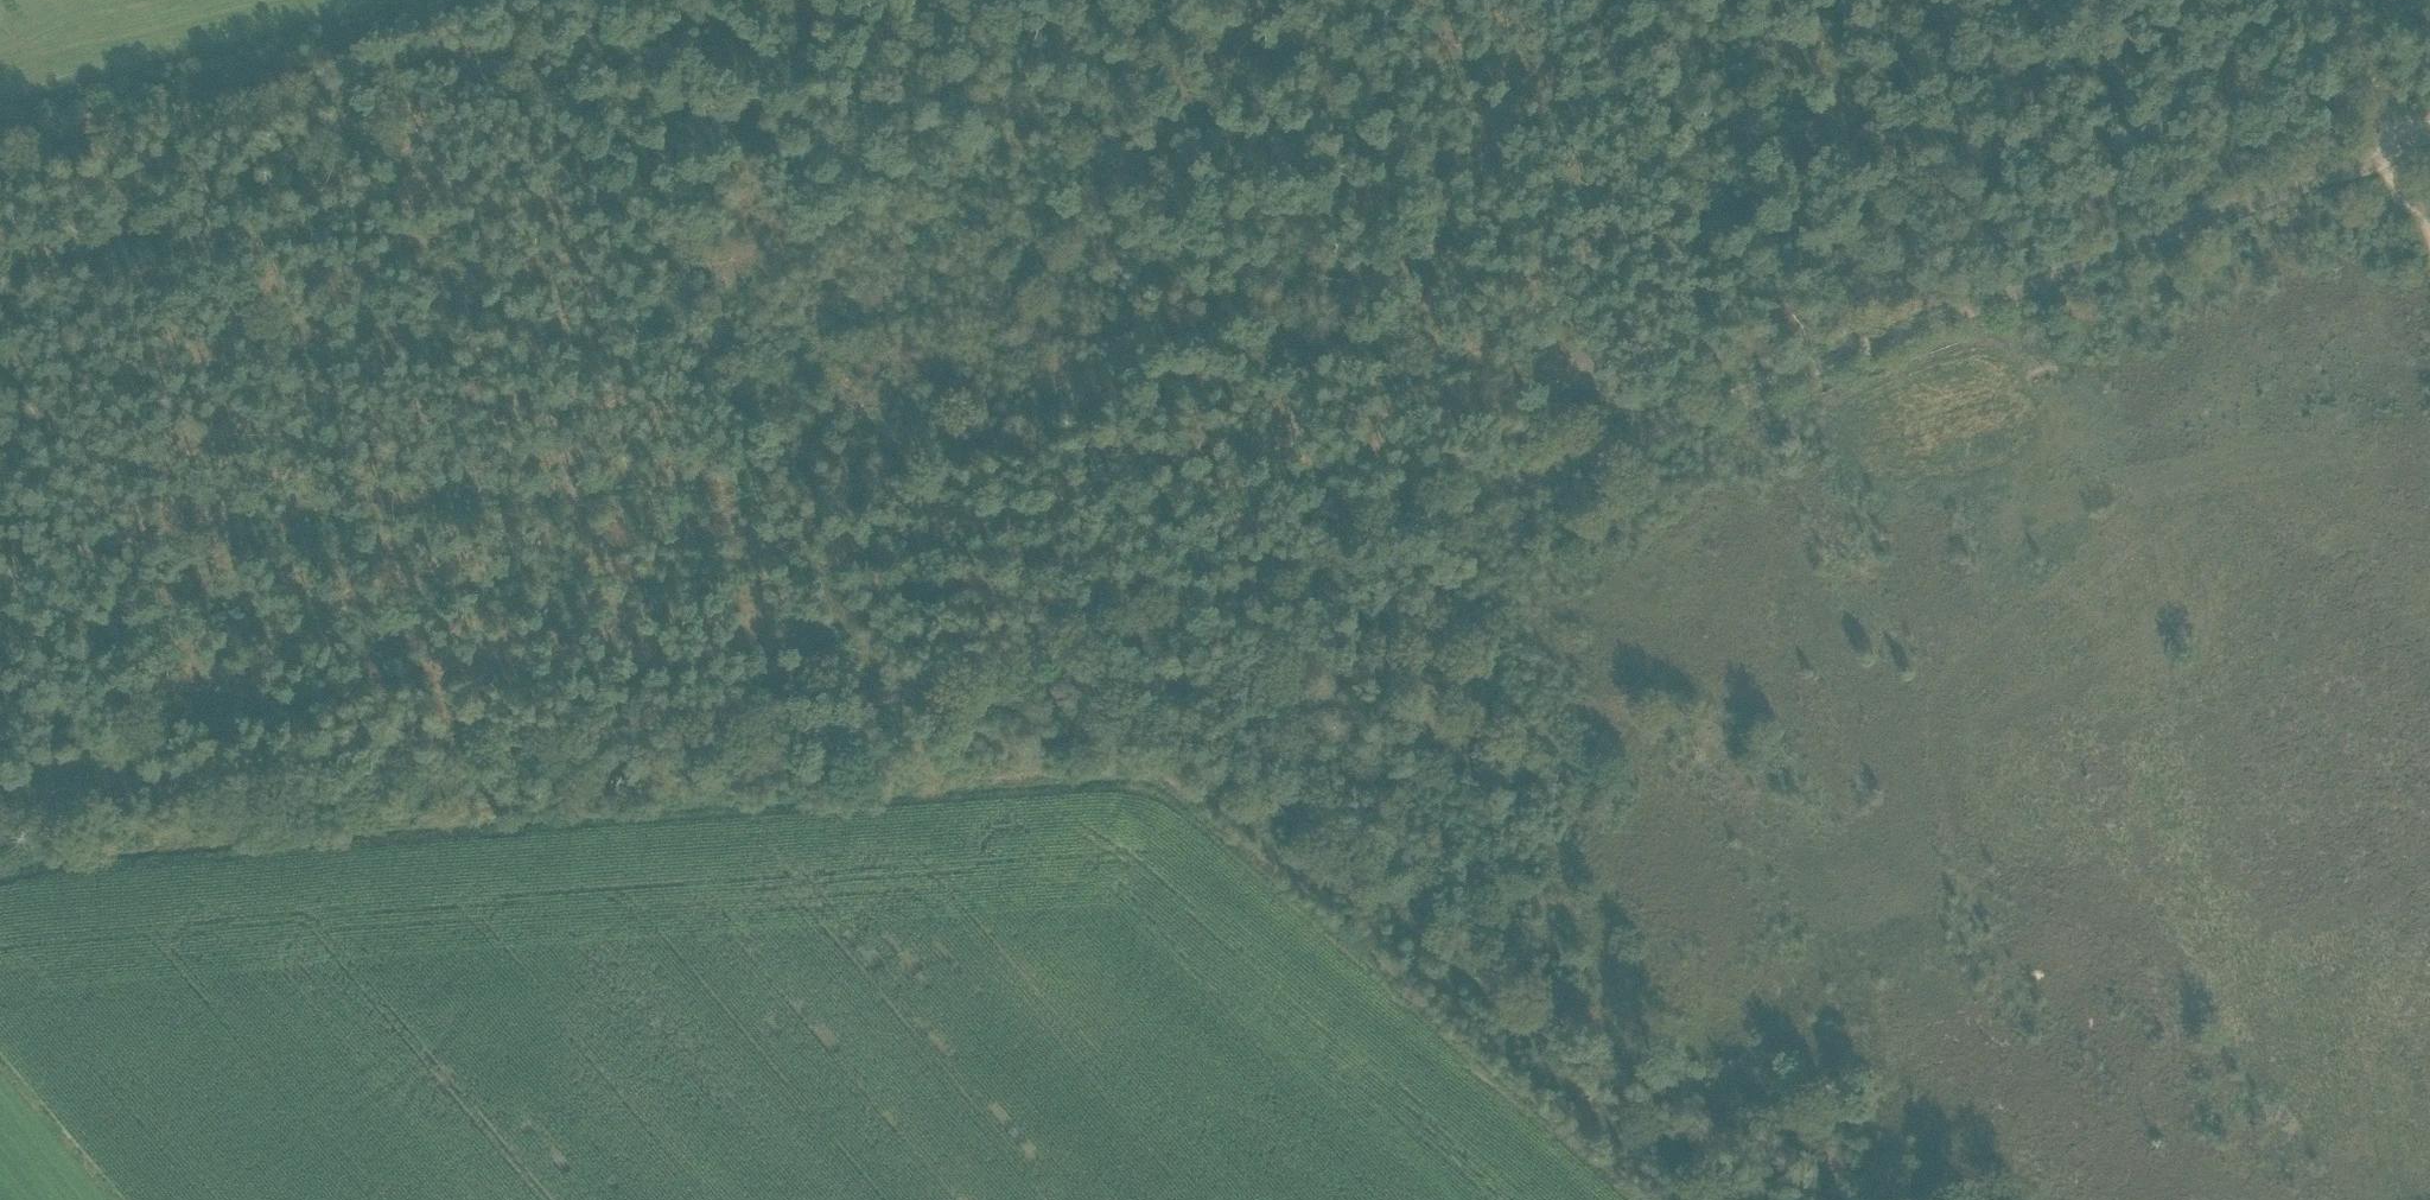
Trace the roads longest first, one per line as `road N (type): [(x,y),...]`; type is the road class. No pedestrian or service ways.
road 1 (track): [(2403,147),(1537,476),(913,688),(782,718),(0,809)]
road 2 (track): [(2333,0),(2395,105),(2403,147)]

